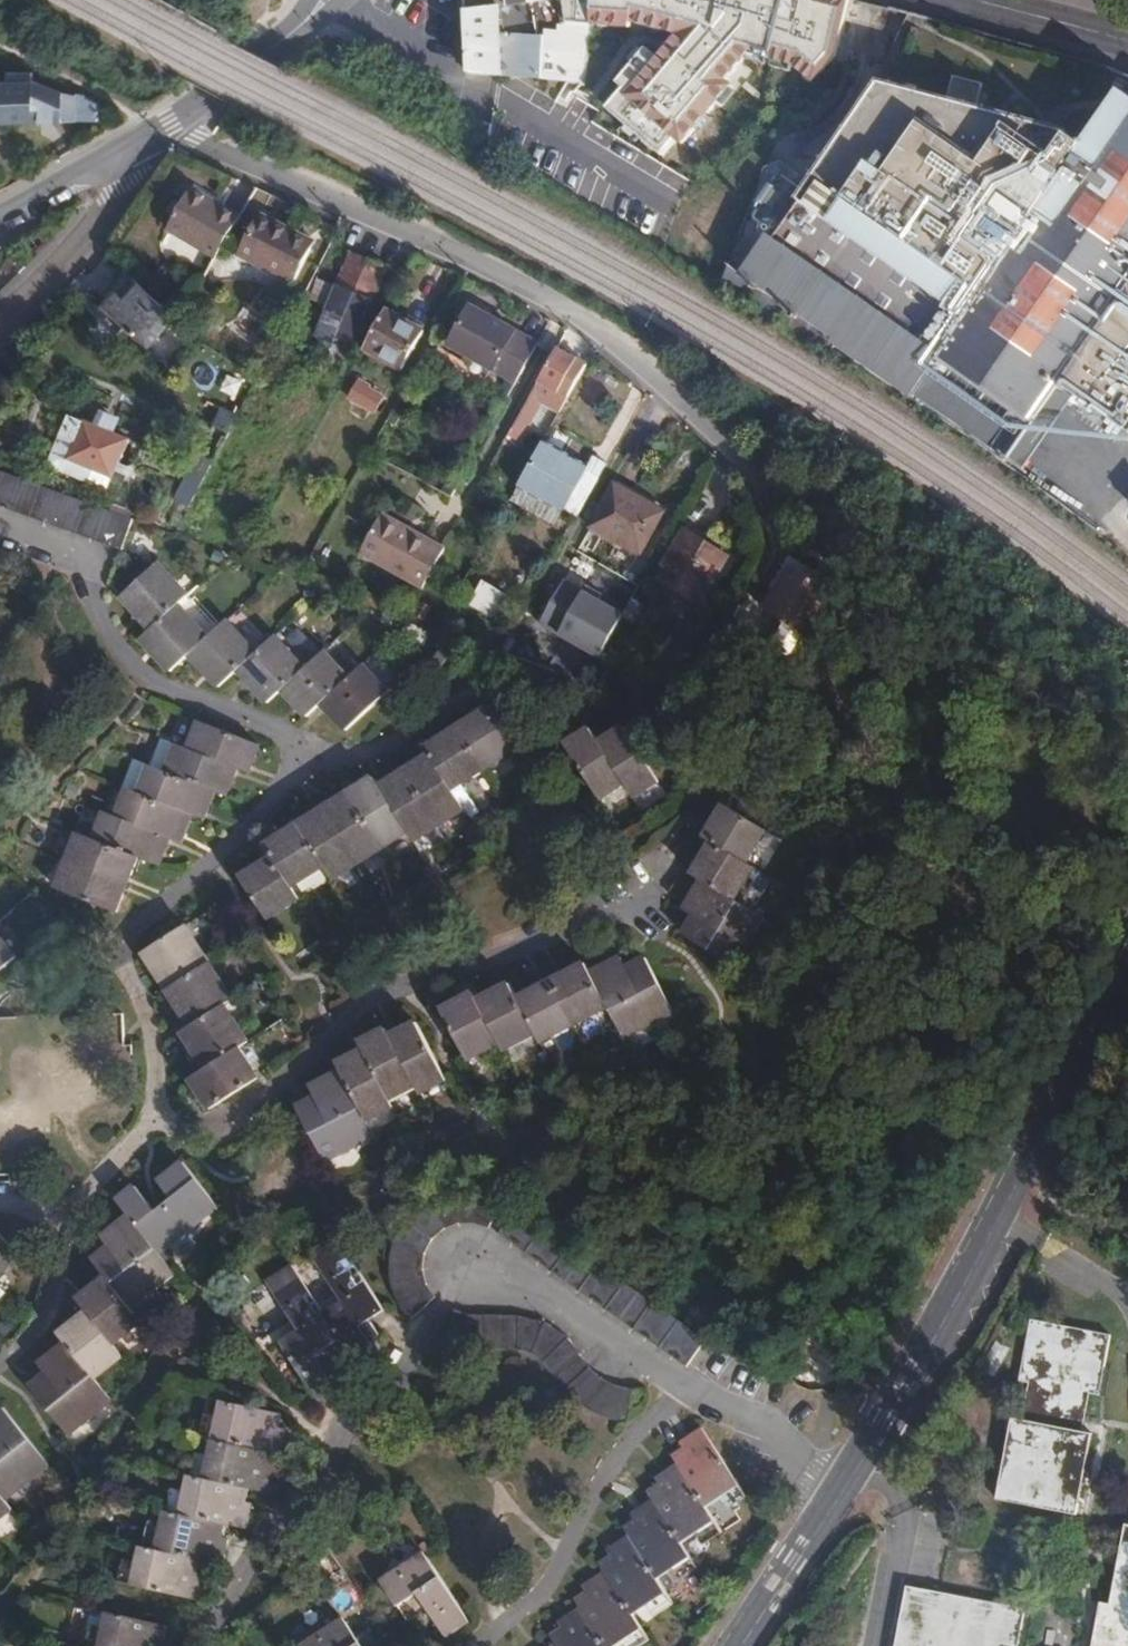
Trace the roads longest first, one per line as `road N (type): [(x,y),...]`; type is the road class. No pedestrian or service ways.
road 1 (residential): [(171,122),(594,326),(662,380),(744,465)]
road 2 (residential): [(153,1123),(214,1129),(269,1094),(358,1008),(600,918),(634,894)]
road 3 (secondary): [(866,1458),(1127,984)]
road 4 (residential): [(205,1645),(241,1564),(318,1492),(339,1424),(400,1385),(441,1306),(484,1269)]
road 5 (residential): [(318,754),(135,929),(119,960),(148,1022),(153,1123)]
road 6 (residential): [(0,528),(93,562),(89,587),(110,639),(145,681),(318,754)]
road 7 (unclassified): [(688,1395),(639,1430),(588,1500),(540,1596),(477,1645)]
road 8 (residential): [(688,1395),(484,1269)]
road 9 (tertiary): [(0,318),(102,215),(138,145)]
road 10 (residential): [(516,697),(480,688),(383,745),(318,754)]
road 11 (residential): [(866,1458),(903,1493),(877,1645)]
road 12 (secondary): [(741,1645),(845,1489)]
road 13 (residential): [(845,1489),(688,1395)]
road 14 (tertiary): [(298,26),(171,122)]
road 15 (secondary): [(977,0),(1127,41)]
road 16 (residential): [(138,145),(0,212)]

